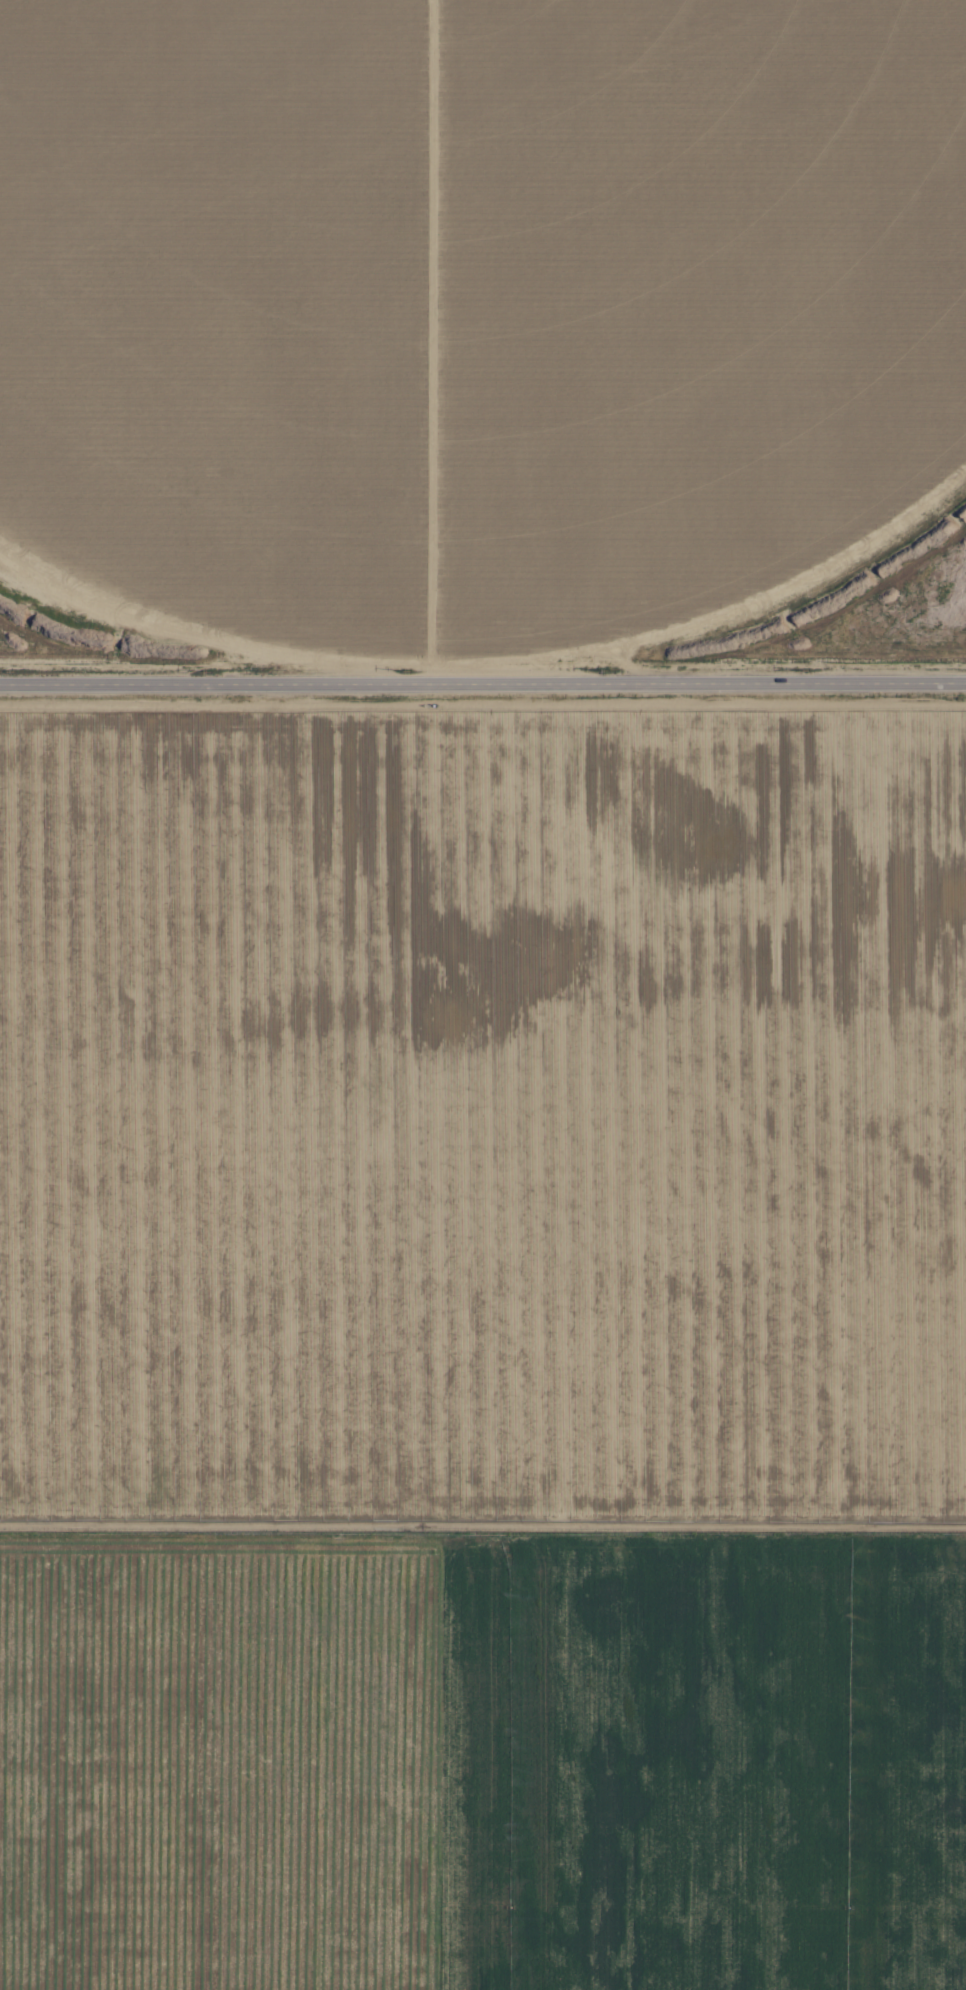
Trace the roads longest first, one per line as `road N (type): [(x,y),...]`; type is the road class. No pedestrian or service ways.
road 1 (tertiary): [(0,688),(965,686)]

